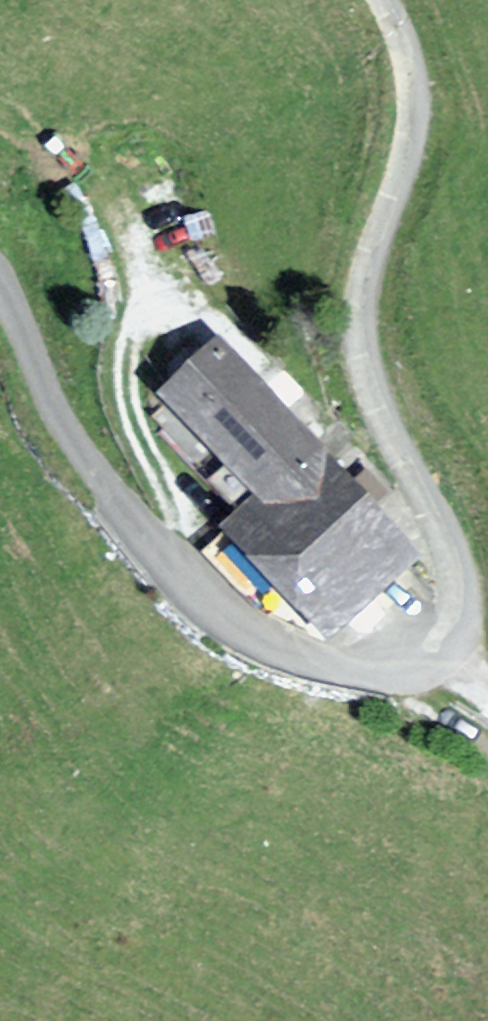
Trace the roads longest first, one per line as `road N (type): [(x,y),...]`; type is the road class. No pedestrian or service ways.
road 1 (unclassified): [(452,650),(466,612),(463,564),(374,401),(359,332),(373,244),(407,146),(404,58),(373,0)]
road 2 (unclassified): [(452,650),(433,669),(399,677),(327,665),(220,616),(88,453),(0,299)]

